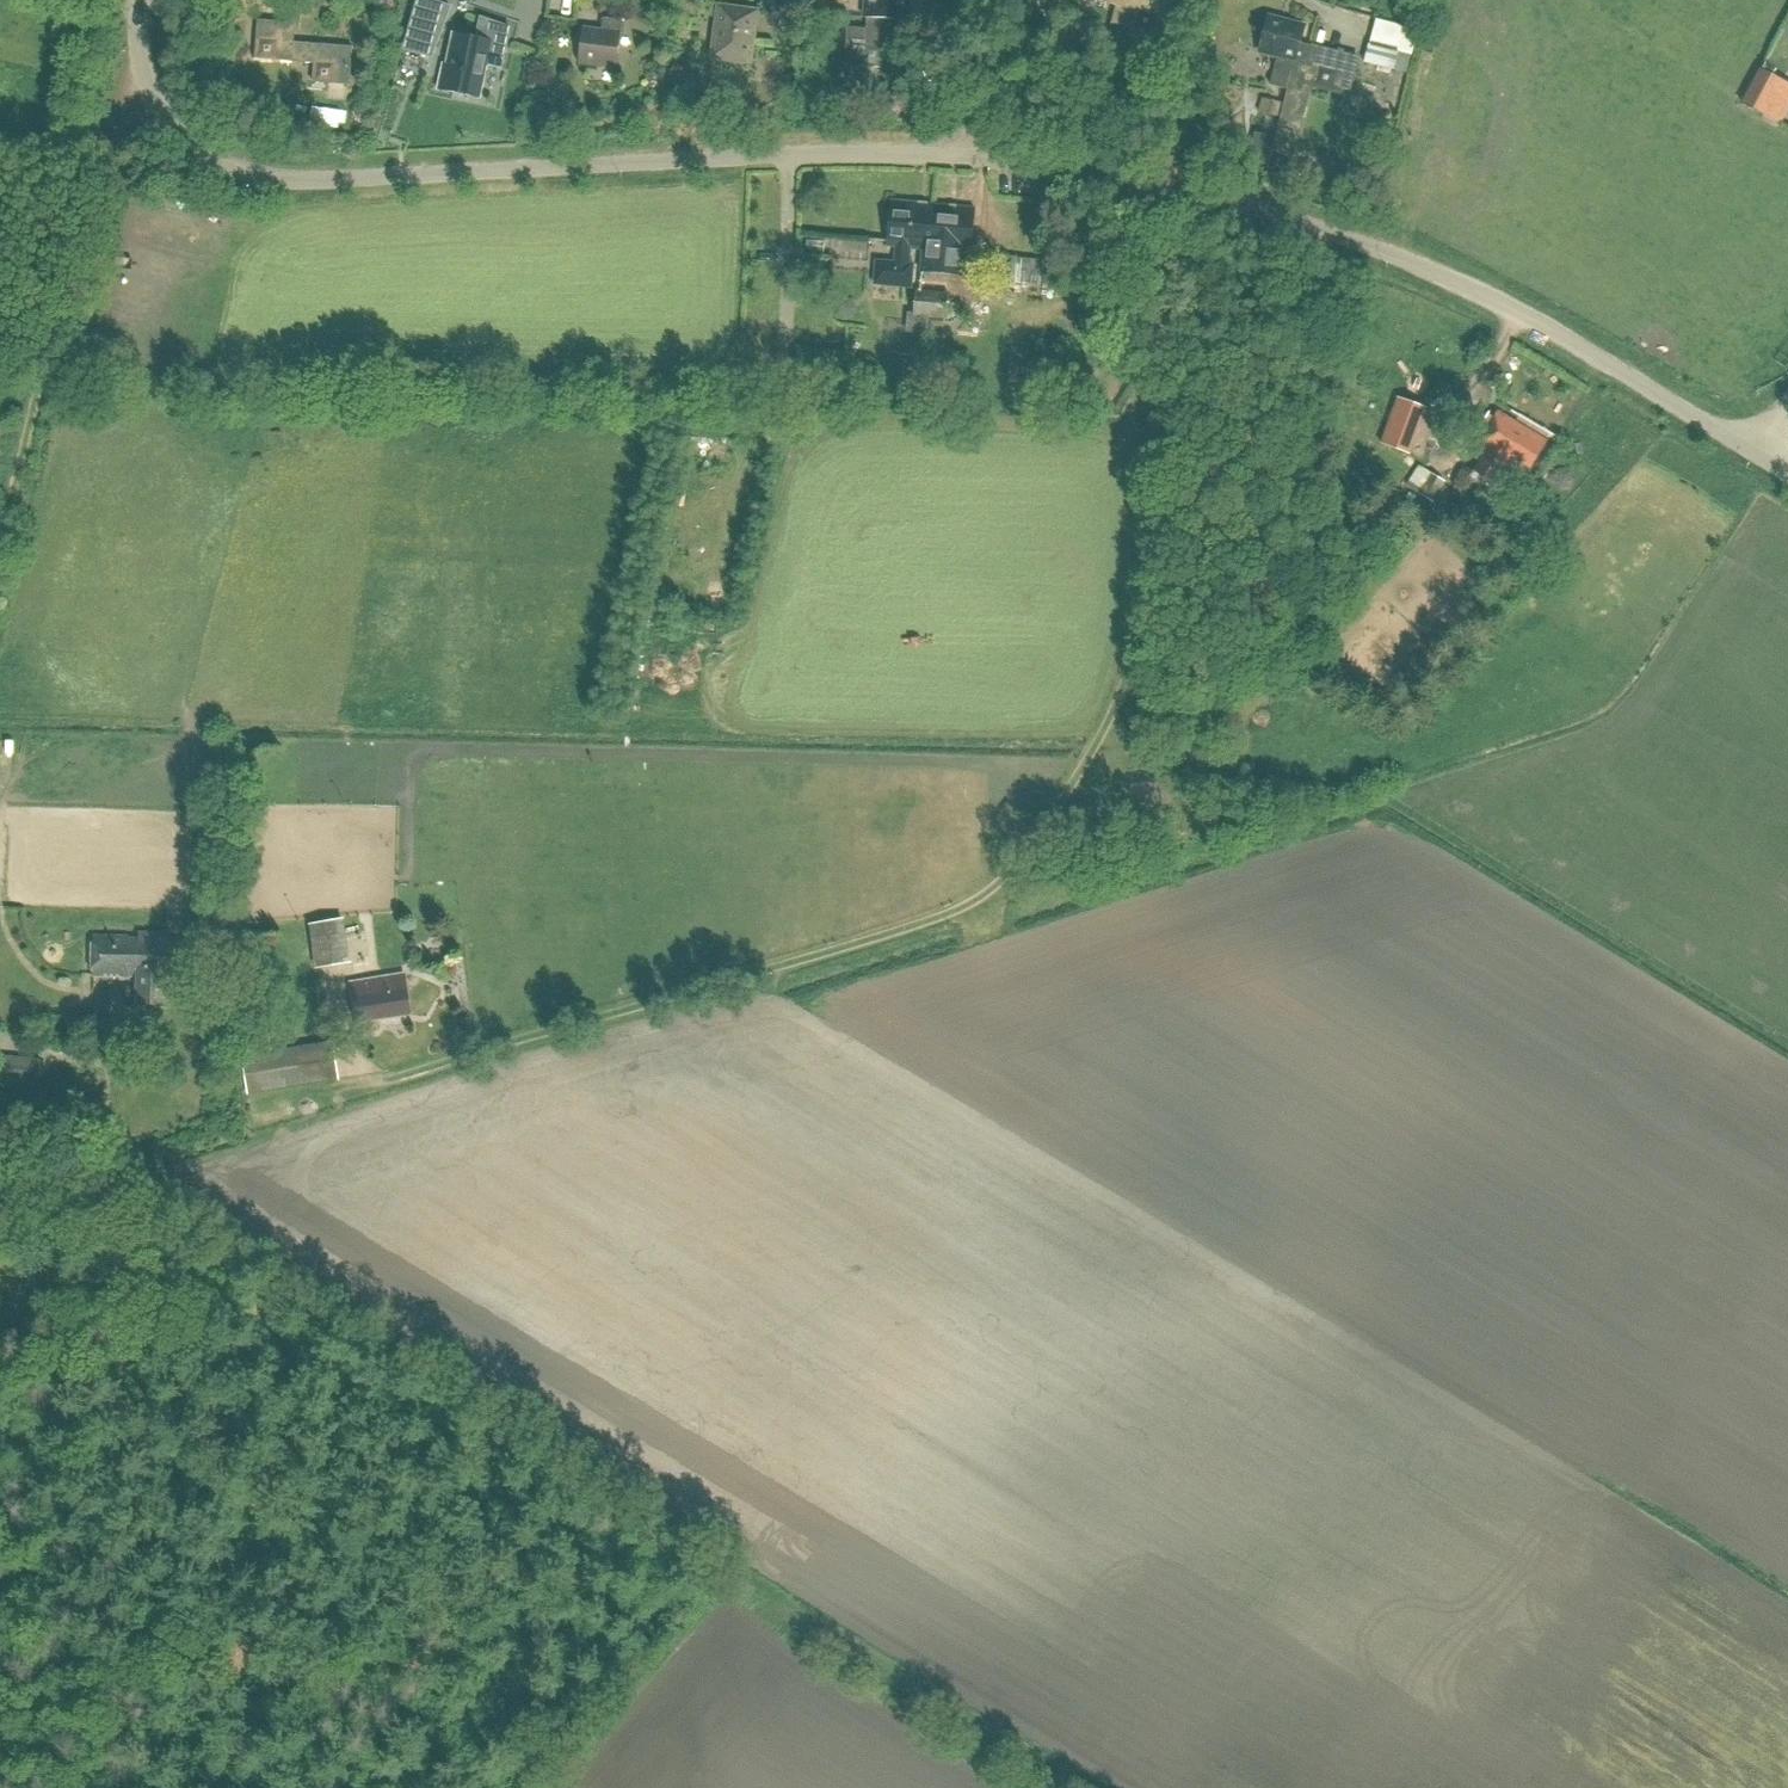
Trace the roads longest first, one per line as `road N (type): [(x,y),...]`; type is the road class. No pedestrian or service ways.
road 1 (track): [(338,1094),(922,925),(977,902),(1018,864),(1099,740),(1139,641),(1152,543),(1157,328),(1185,190)]
road 2 (unclassified): [(978,157),(873,151),(294,181),(242,174),(212,162),(167,123),(146,84),(136,41),(143,0)]
road 3 (unclassified): [(1754,450),(1536,320),(1292,218),(1185,190),(978,157)]
road 4 (track): [(1066,1787),(784,1618),(704,1559)]
road 5 (track): [(40,313),(47,233),(146,84)]
road 6 (track): [(0,533),(41,364),(40,313)]
road 7 (unclassified): [(978,157),(988,0)]

